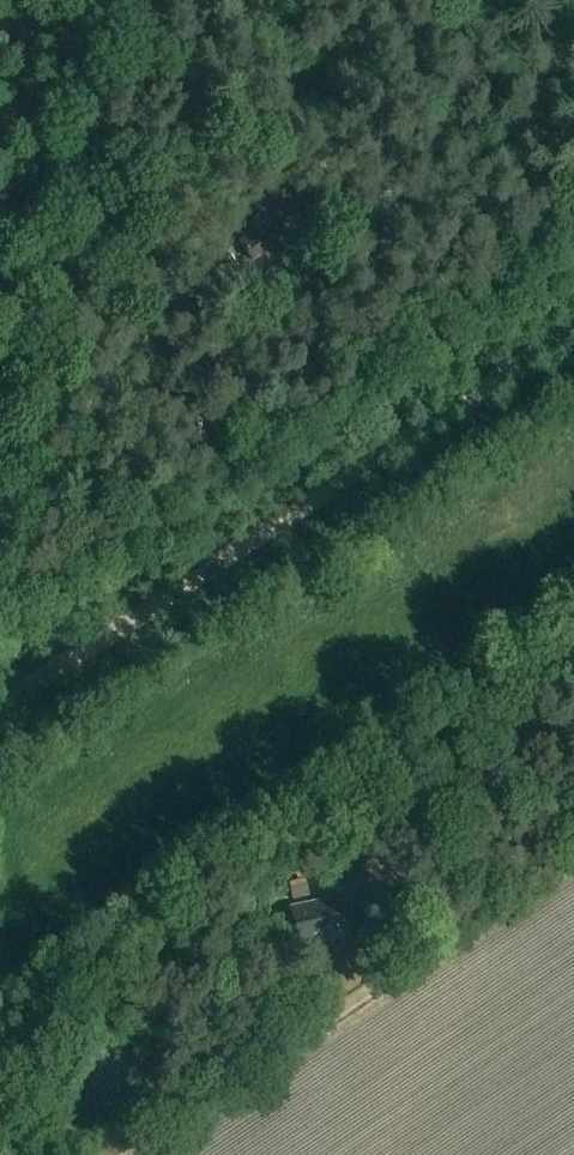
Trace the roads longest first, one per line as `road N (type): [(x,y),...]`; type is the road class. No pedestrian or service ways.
road 1 (track): [(0,704),(573,328)]
road 2 (track): [(129,1154),(573,855)]
road 3 (track): [(50,0),(1,183)]

